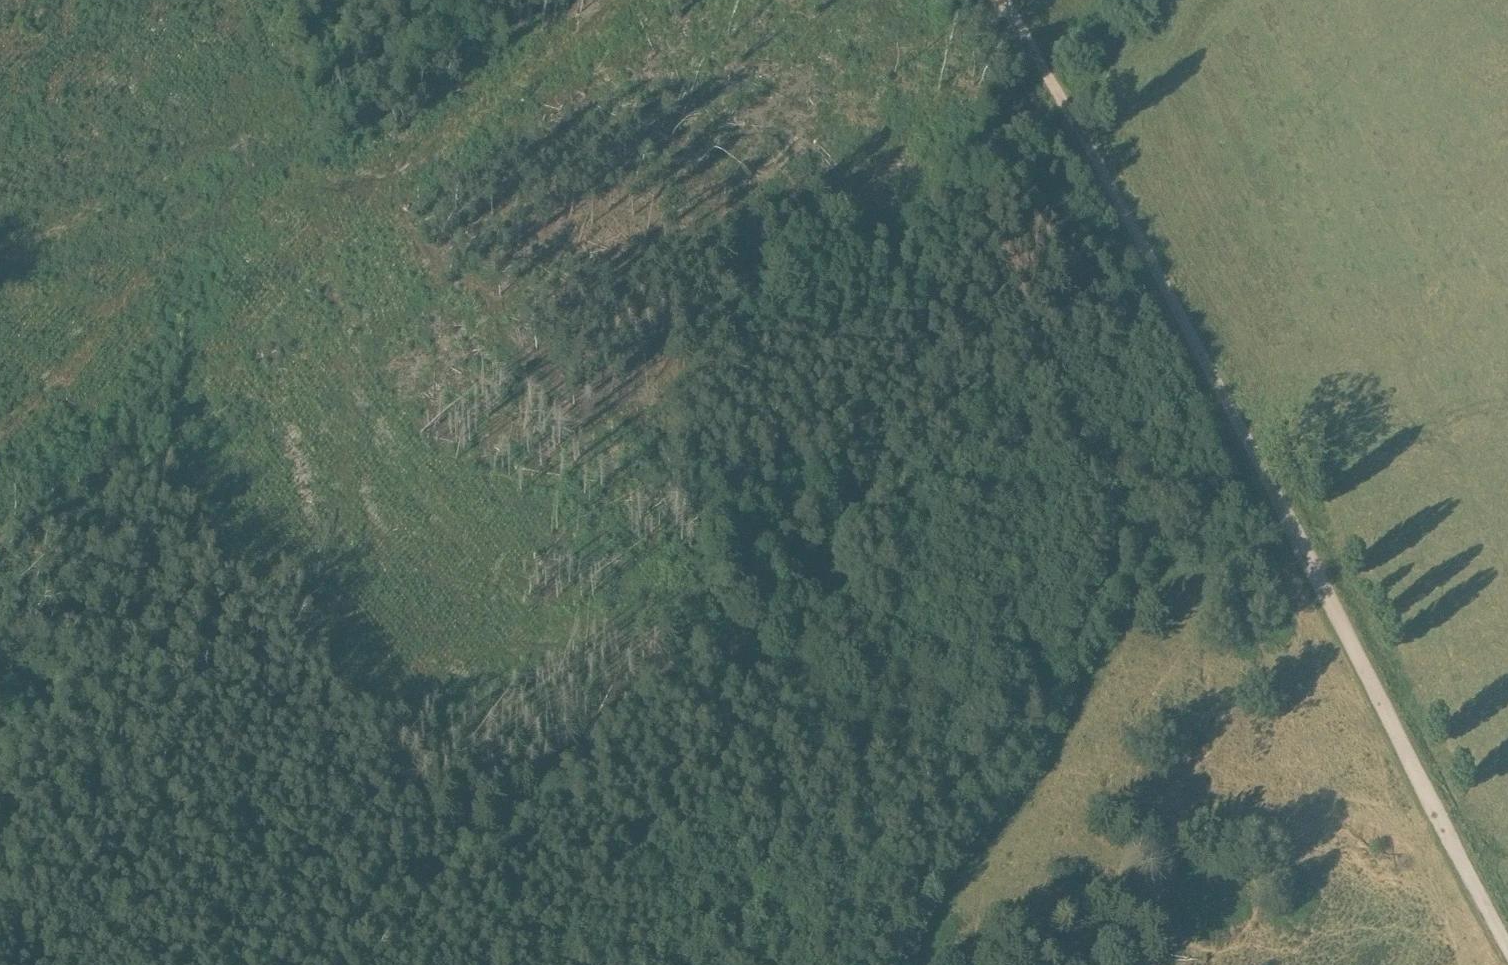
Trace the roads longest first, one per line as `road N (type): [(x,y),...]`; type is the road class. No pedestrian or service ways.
road 1 (track): [(1016,0),(1238,405),(1507,941)]

